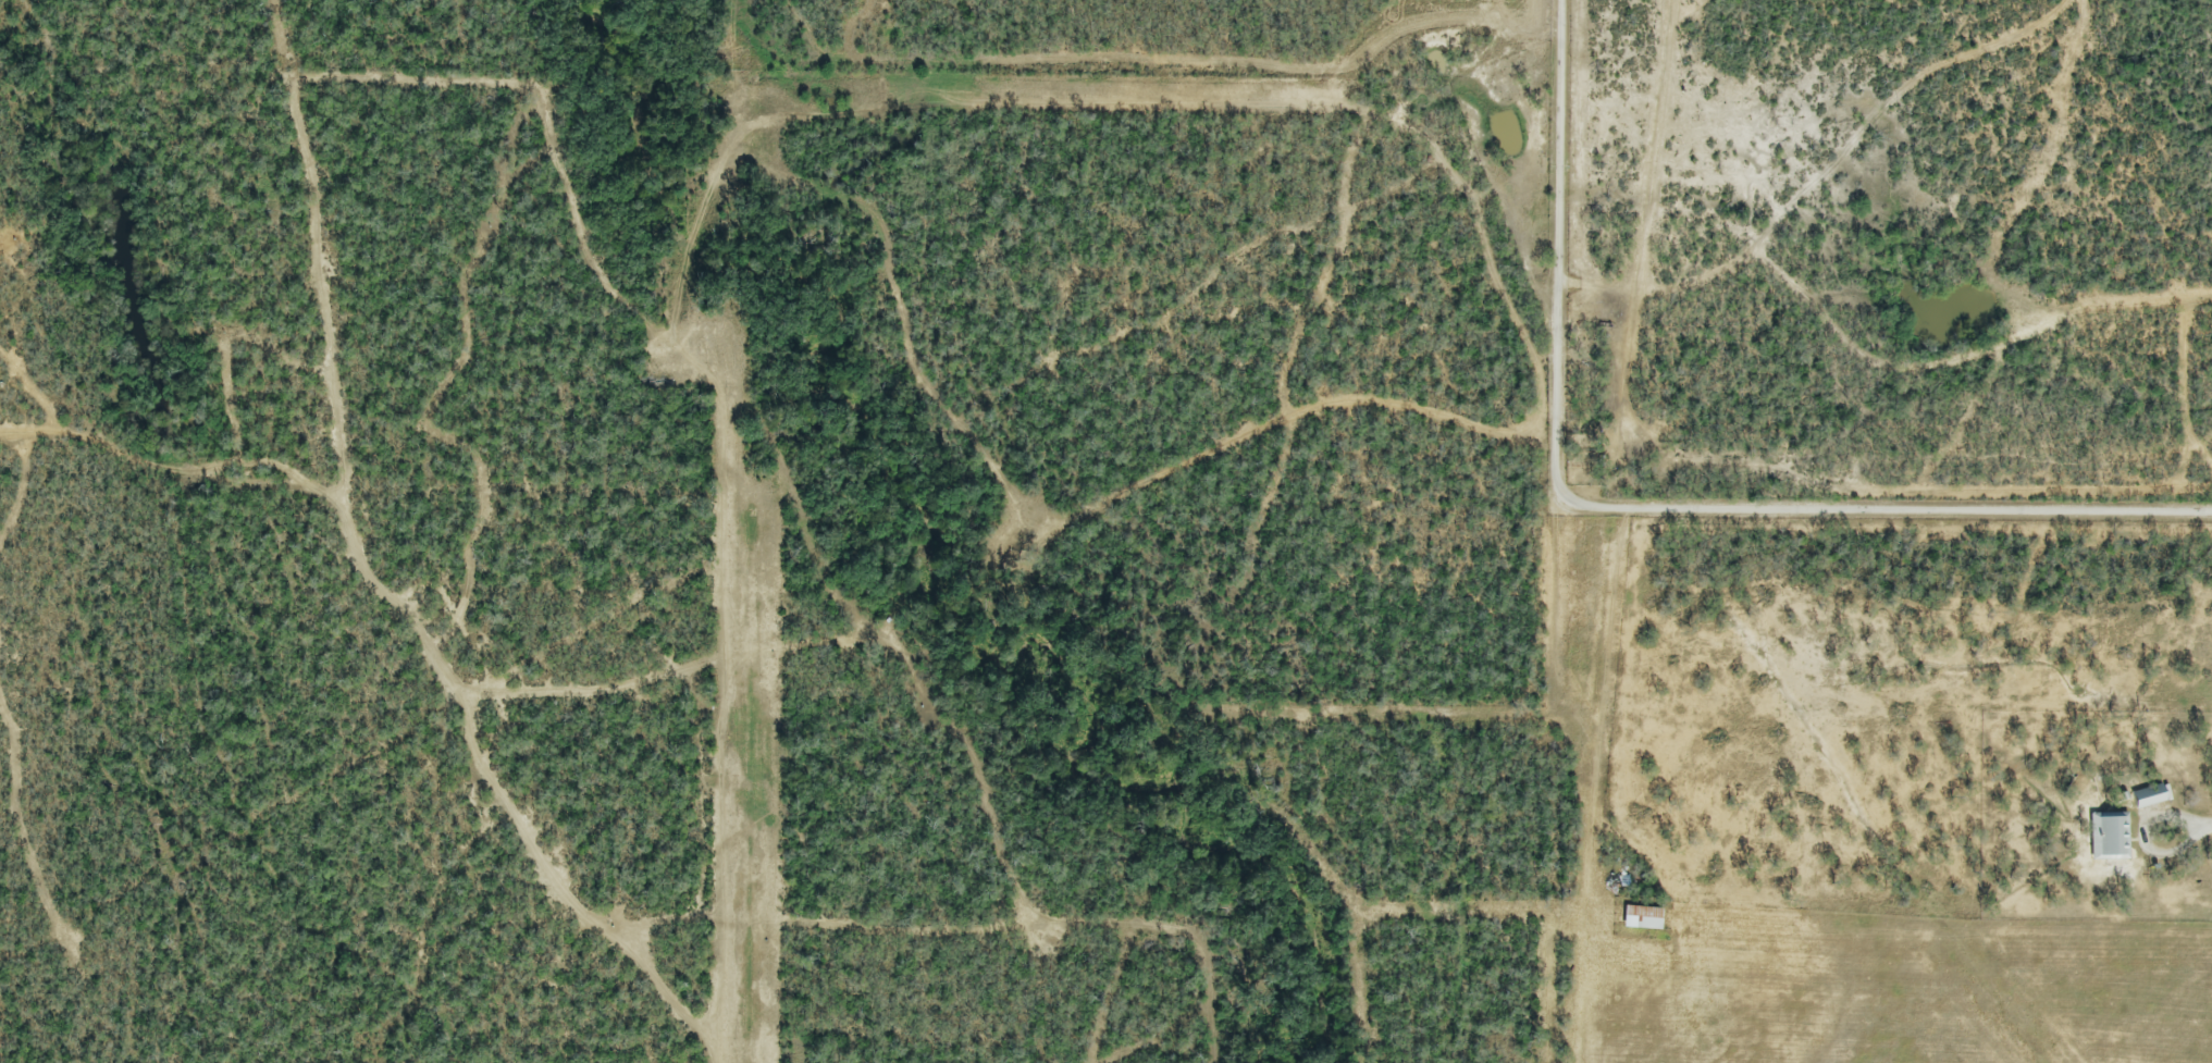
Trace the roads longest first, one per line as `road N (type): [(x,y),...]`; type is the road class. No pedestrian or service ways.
road 1 (residential): [(2211,509),(1571,509),(1553,487),(1560,0)]

